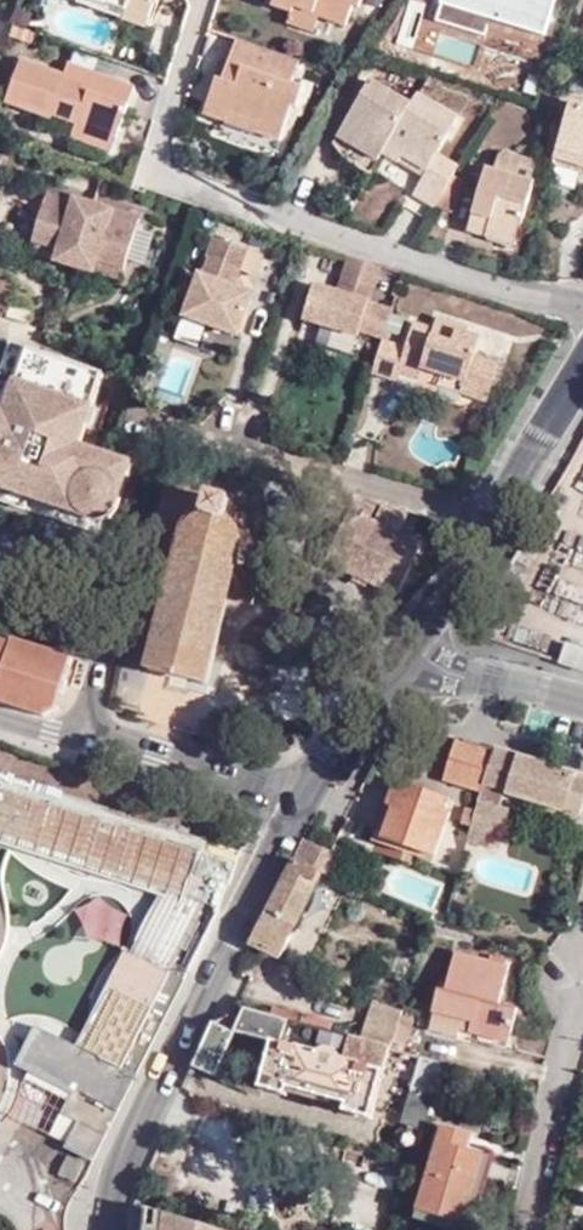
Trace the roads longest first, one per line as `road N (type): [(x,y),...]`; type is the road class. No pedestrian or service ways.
road 1 (residential): [(582,304),(538,297),(166,174),(164,117),(203,34)]
road 2 (tertiary): [(99,1229),(106,1190),(298,792)]
road 3 (tertiary): [(429,662),(582,384)]
road 4 (unclassified): [(81,741),(98,561),(0,533)]
road 5 (unclassified): [(81,741),(298,792)]
road 6 (residential): [(534,1229),(538,1164),(582,1030)]
road 7 (tertiary): [(298,792),(429,662)]
road 8 (residential): [(429,662),(582,699)]

